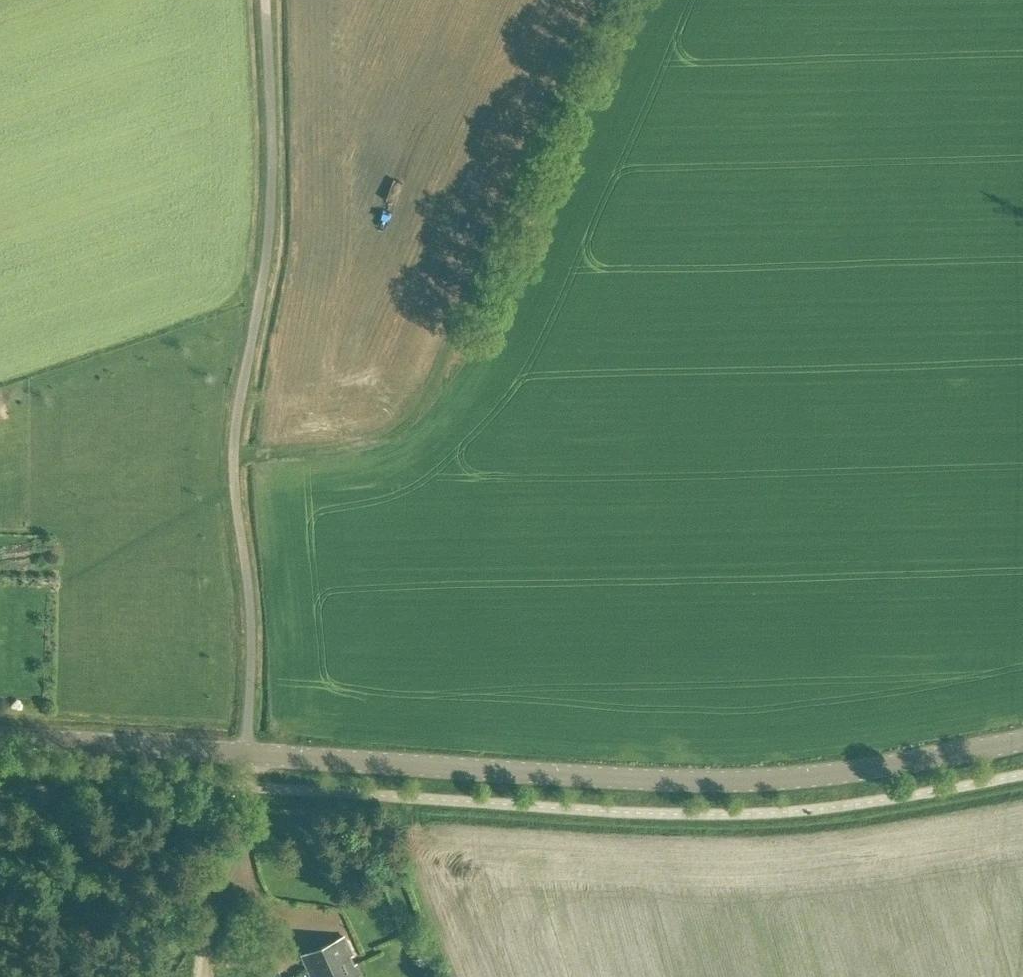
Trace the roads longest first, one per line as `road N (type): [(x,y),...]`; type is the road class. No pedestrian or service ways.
road 1 (tertiary): [(1022,741),(763,780),(0,737)]
road 2 (track): [(233,456),(364,445),(417,412),(596,0)]
road 3 (track): [(160,976),(232,866),(249,787)]

